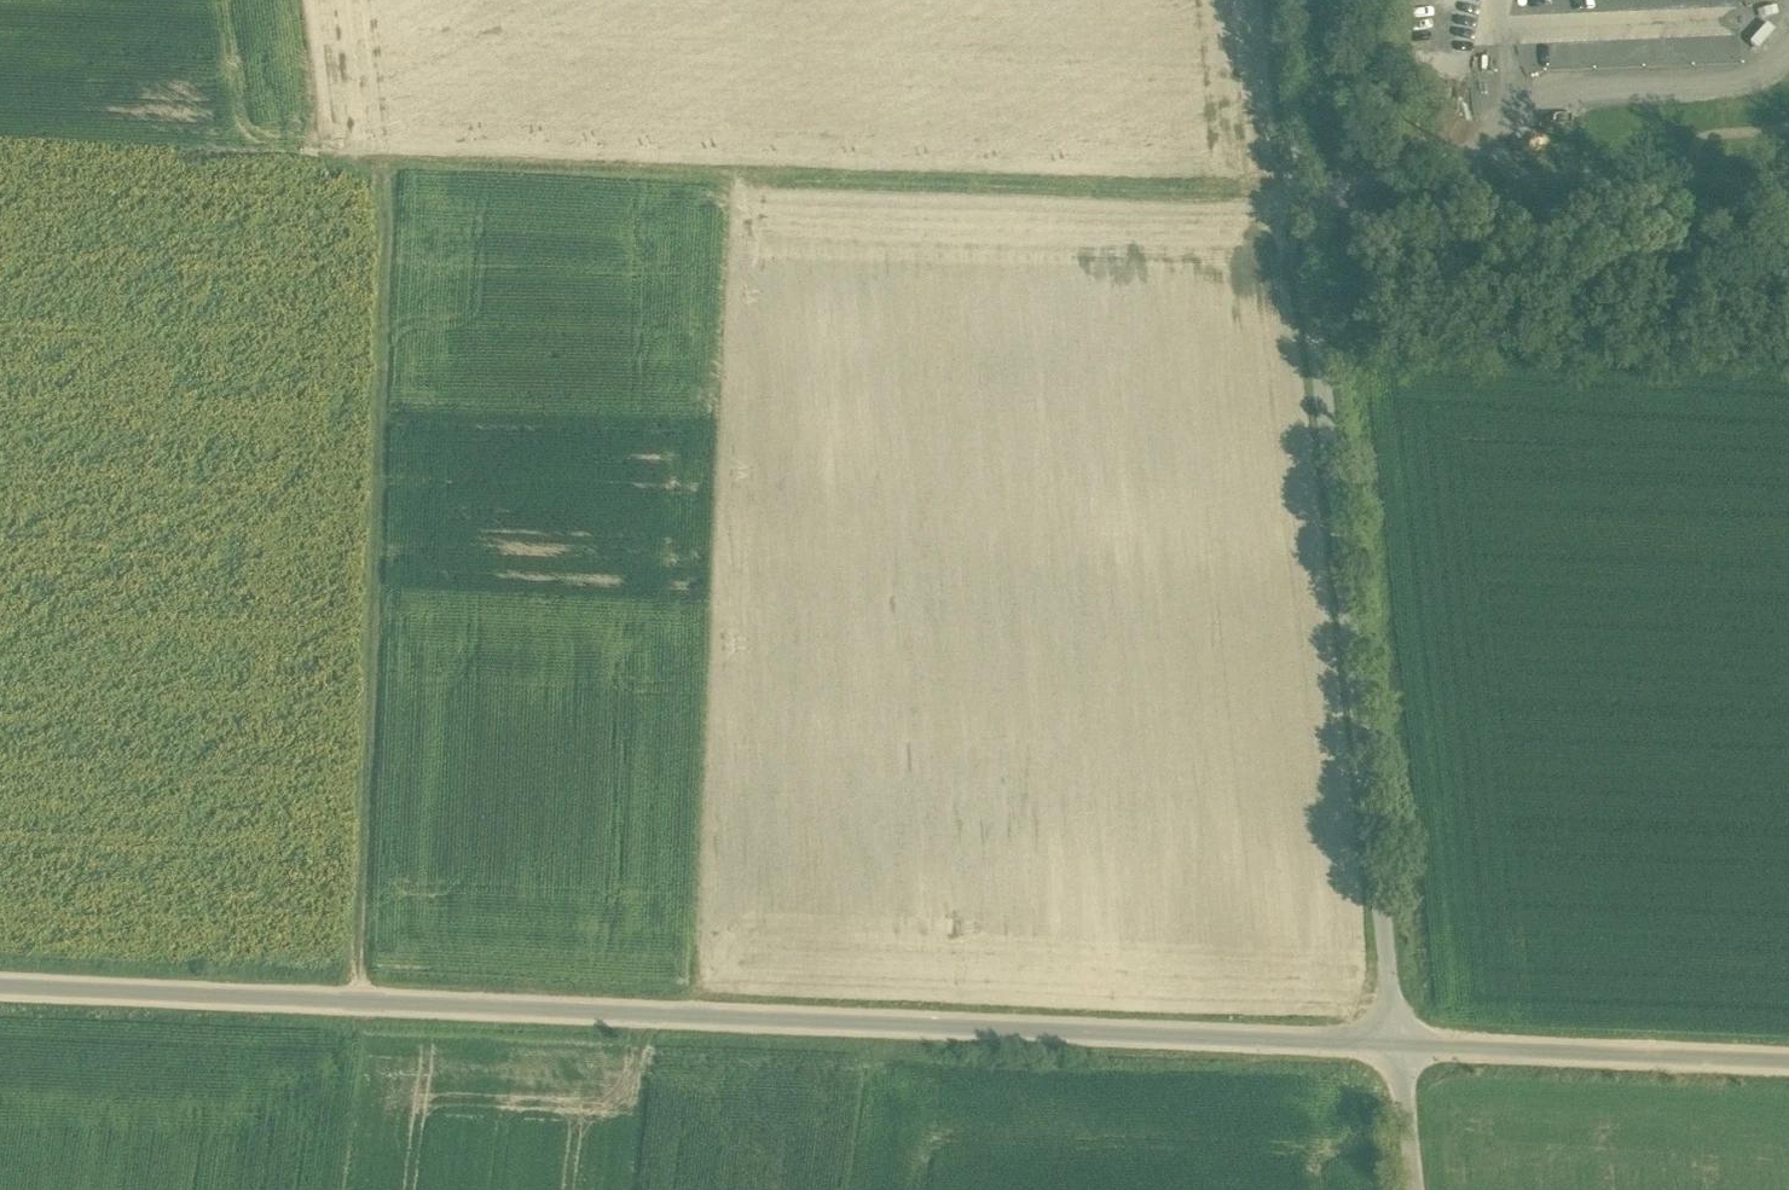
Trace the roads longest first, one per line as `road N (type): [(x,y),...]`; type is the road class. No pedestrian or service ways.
road 1 (track): [(1303,189),(395,158),(361,994)]
road 2 (unclassified): [(1399,1048),(0,975)]
road 3 (residential): [(1283,0),(1399,1048)]
road 4 (unclassified): [(1399,1048),(1788,1066)]
road 5 (unclassified): [(1399,1048),(1415,1189)]

